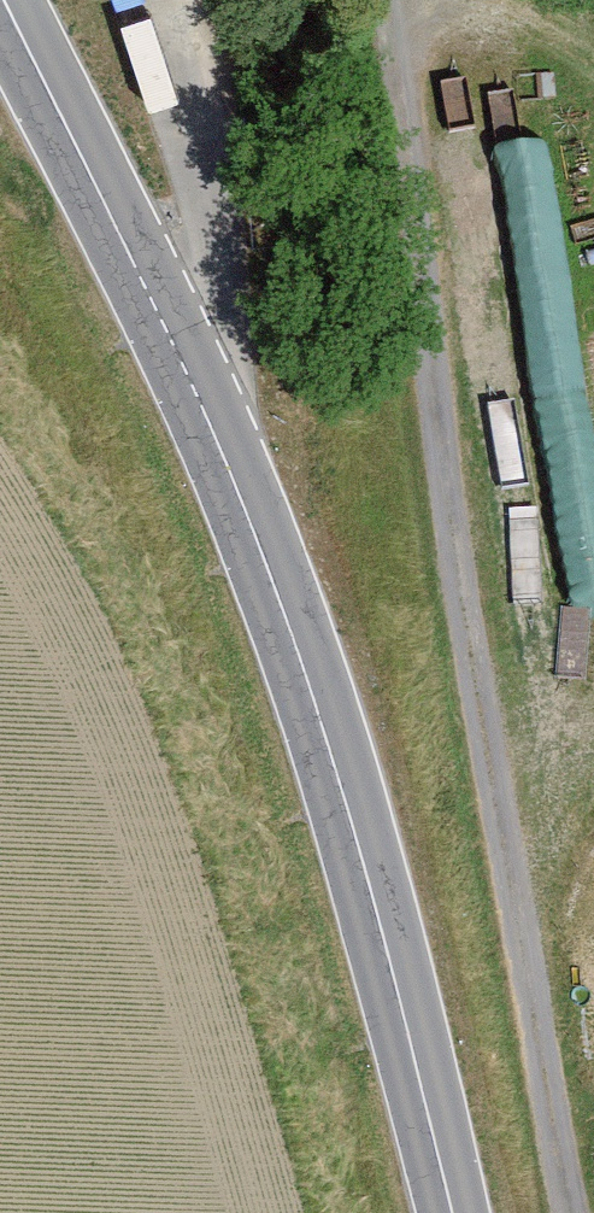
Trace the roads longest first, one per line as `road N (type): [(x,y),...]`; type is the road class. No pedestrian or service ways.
road 1 (secondary): [(11,0),(179,347),(301,646),(358,816),(451,1212)]
road 2 (unclassified): [(404,0),(453,585),(570,1212)]

